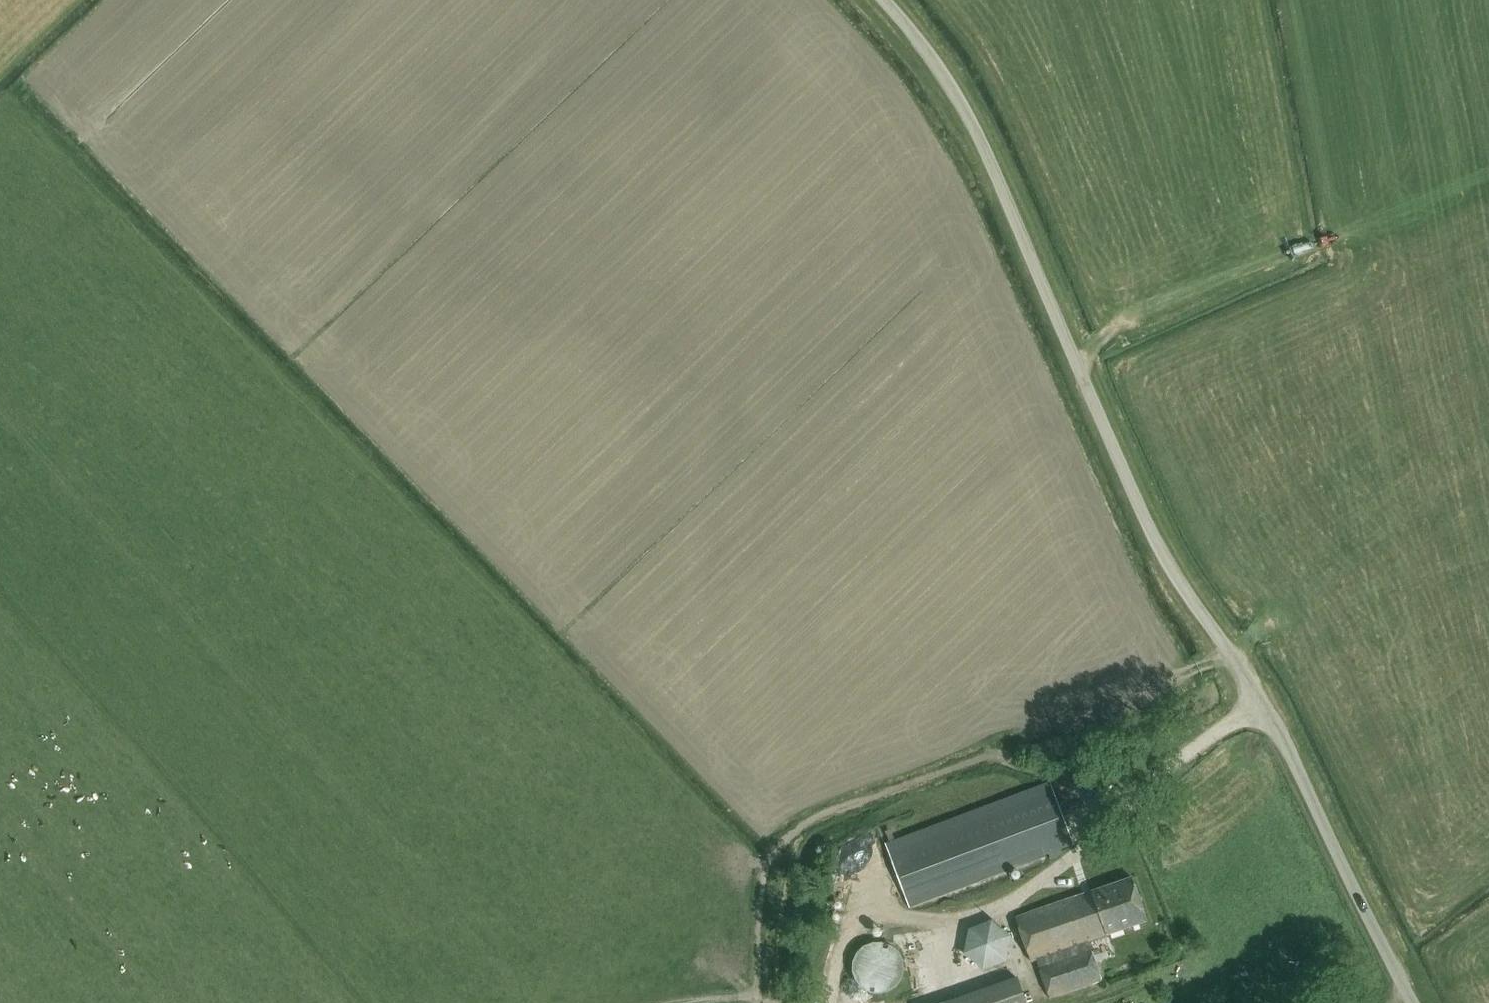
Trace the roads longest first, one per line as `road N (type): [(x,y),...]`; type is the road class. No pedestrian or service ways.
road 1 (unclassified): [(1415,1002),(1272,723),(1162,553),(966,111),(934,58),(881,0)]

